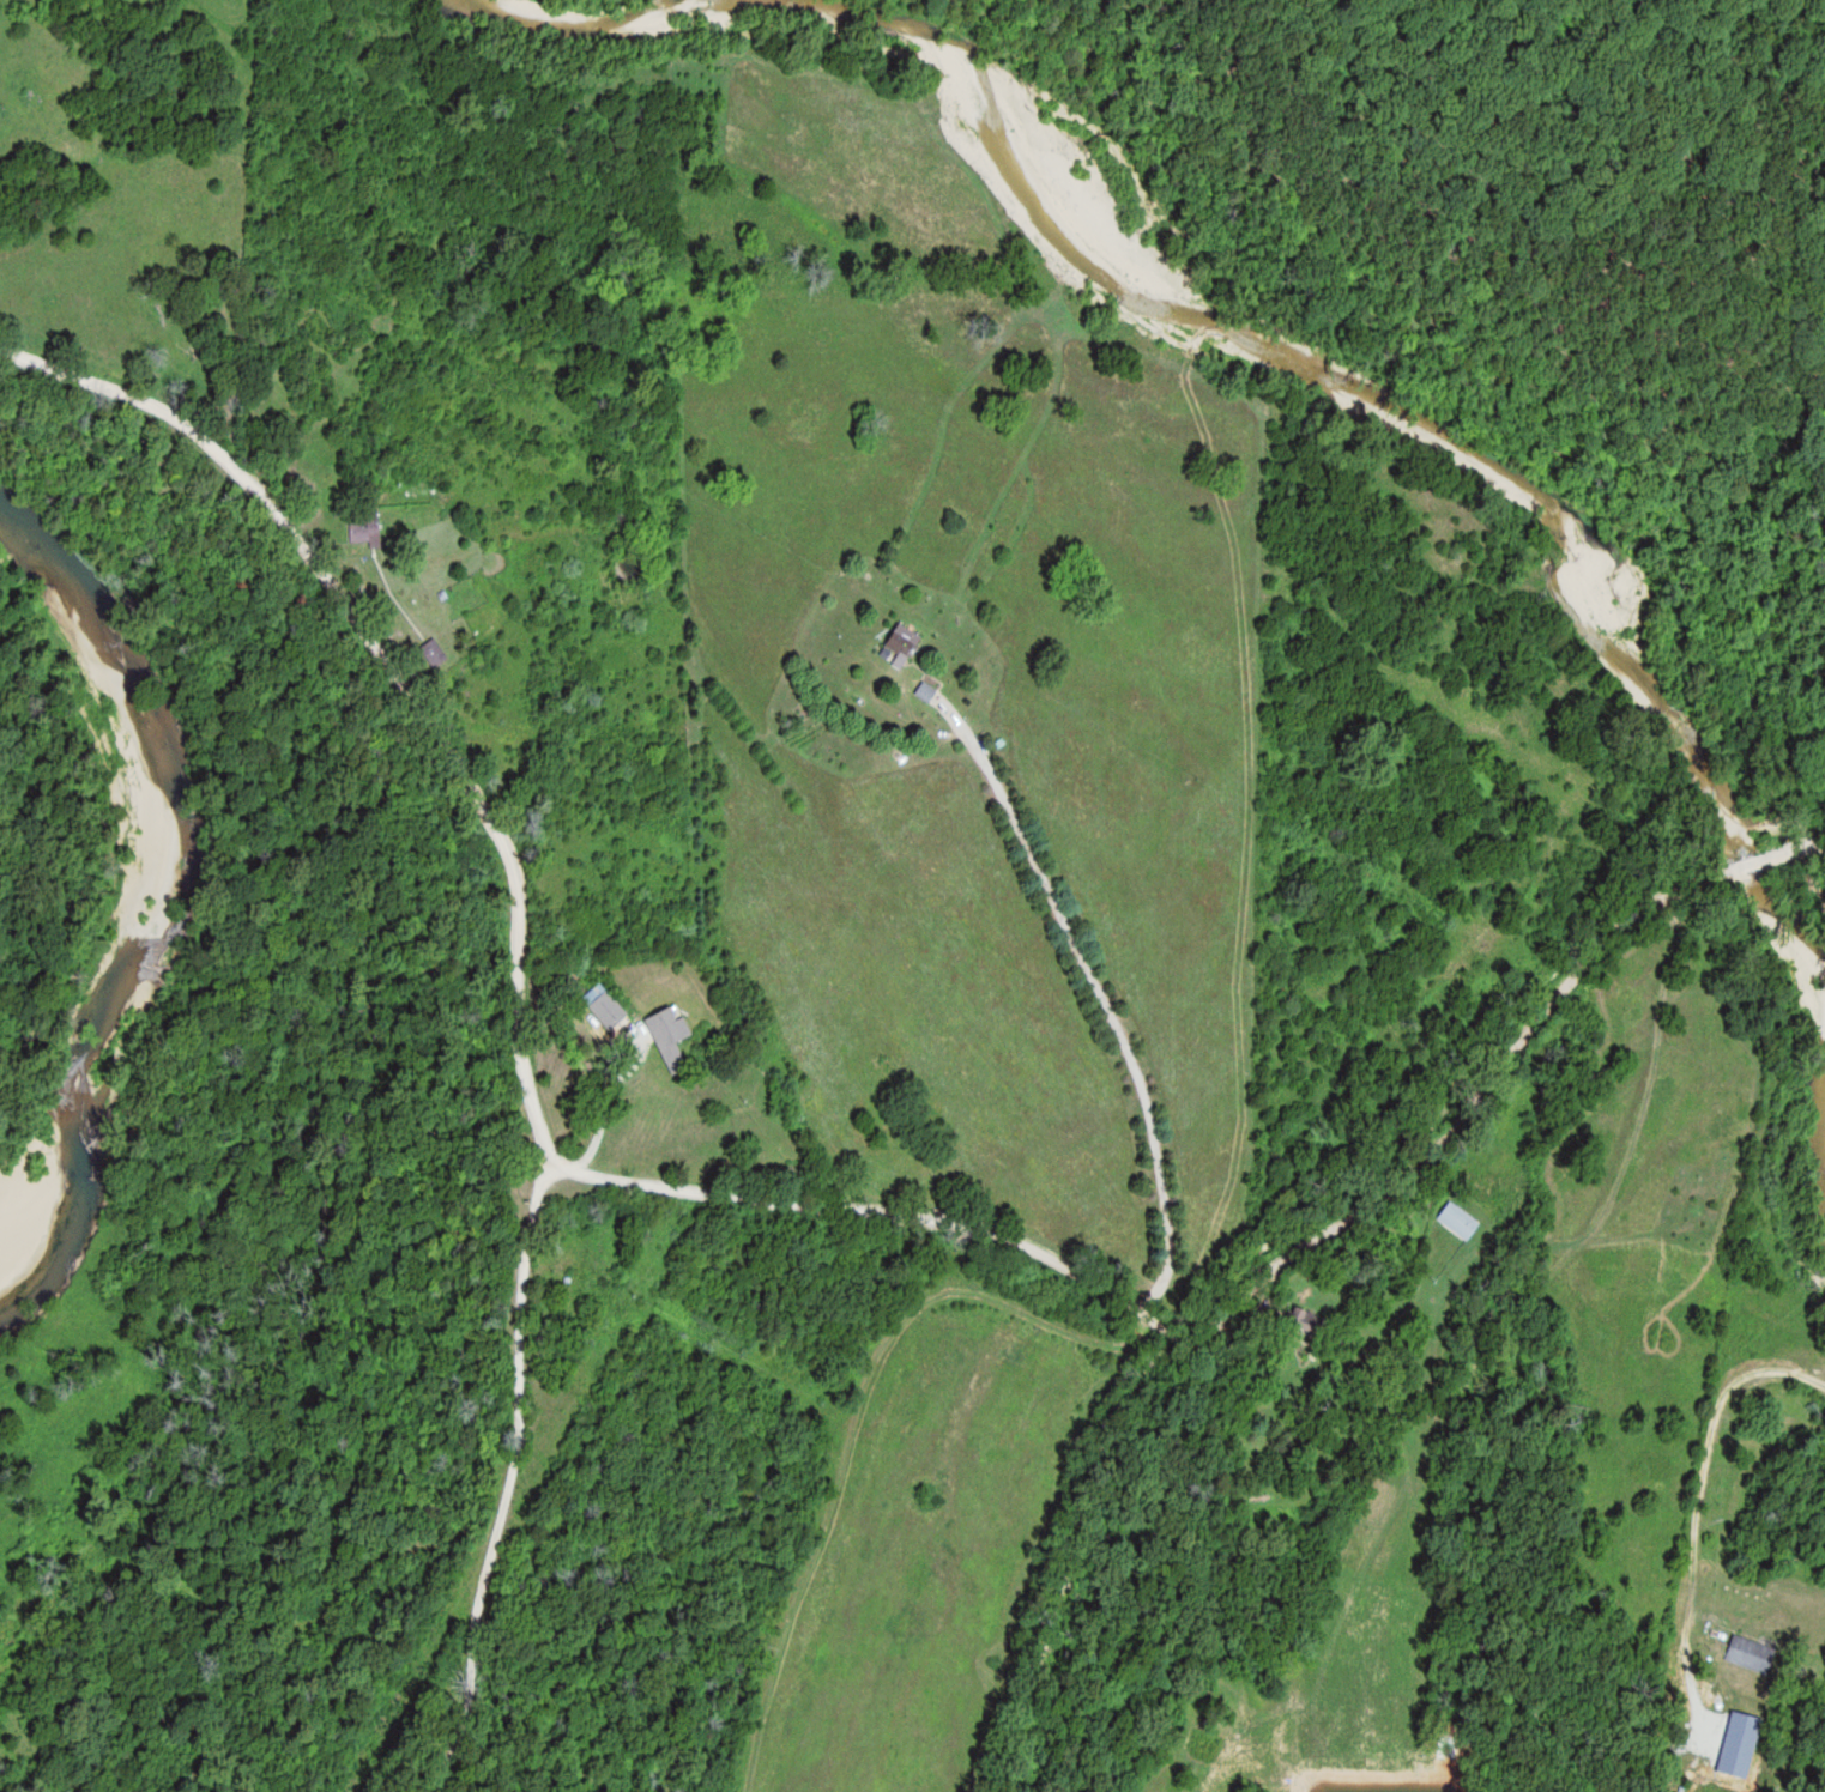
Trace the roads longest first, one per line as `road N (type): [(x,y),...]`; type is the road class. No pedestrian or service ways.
road 1 (residential): [(1824,841),(1681,890),(1597,952),(1479,1073),(1386,1187),(1269,1283),(1223,1336),(1199,1339),(1173,1328),(1038,1248),(962,1223),(543,1163)]
road 2 (residential): [(543,1163),(522,1007),(519,867),(478,787),(278,505),(212,437),(188,418),(0,344)]
road 3 (residential): [(416,1791),(461,1721),(476,1597),(516,1412),(525,1246),(543,1163)]

